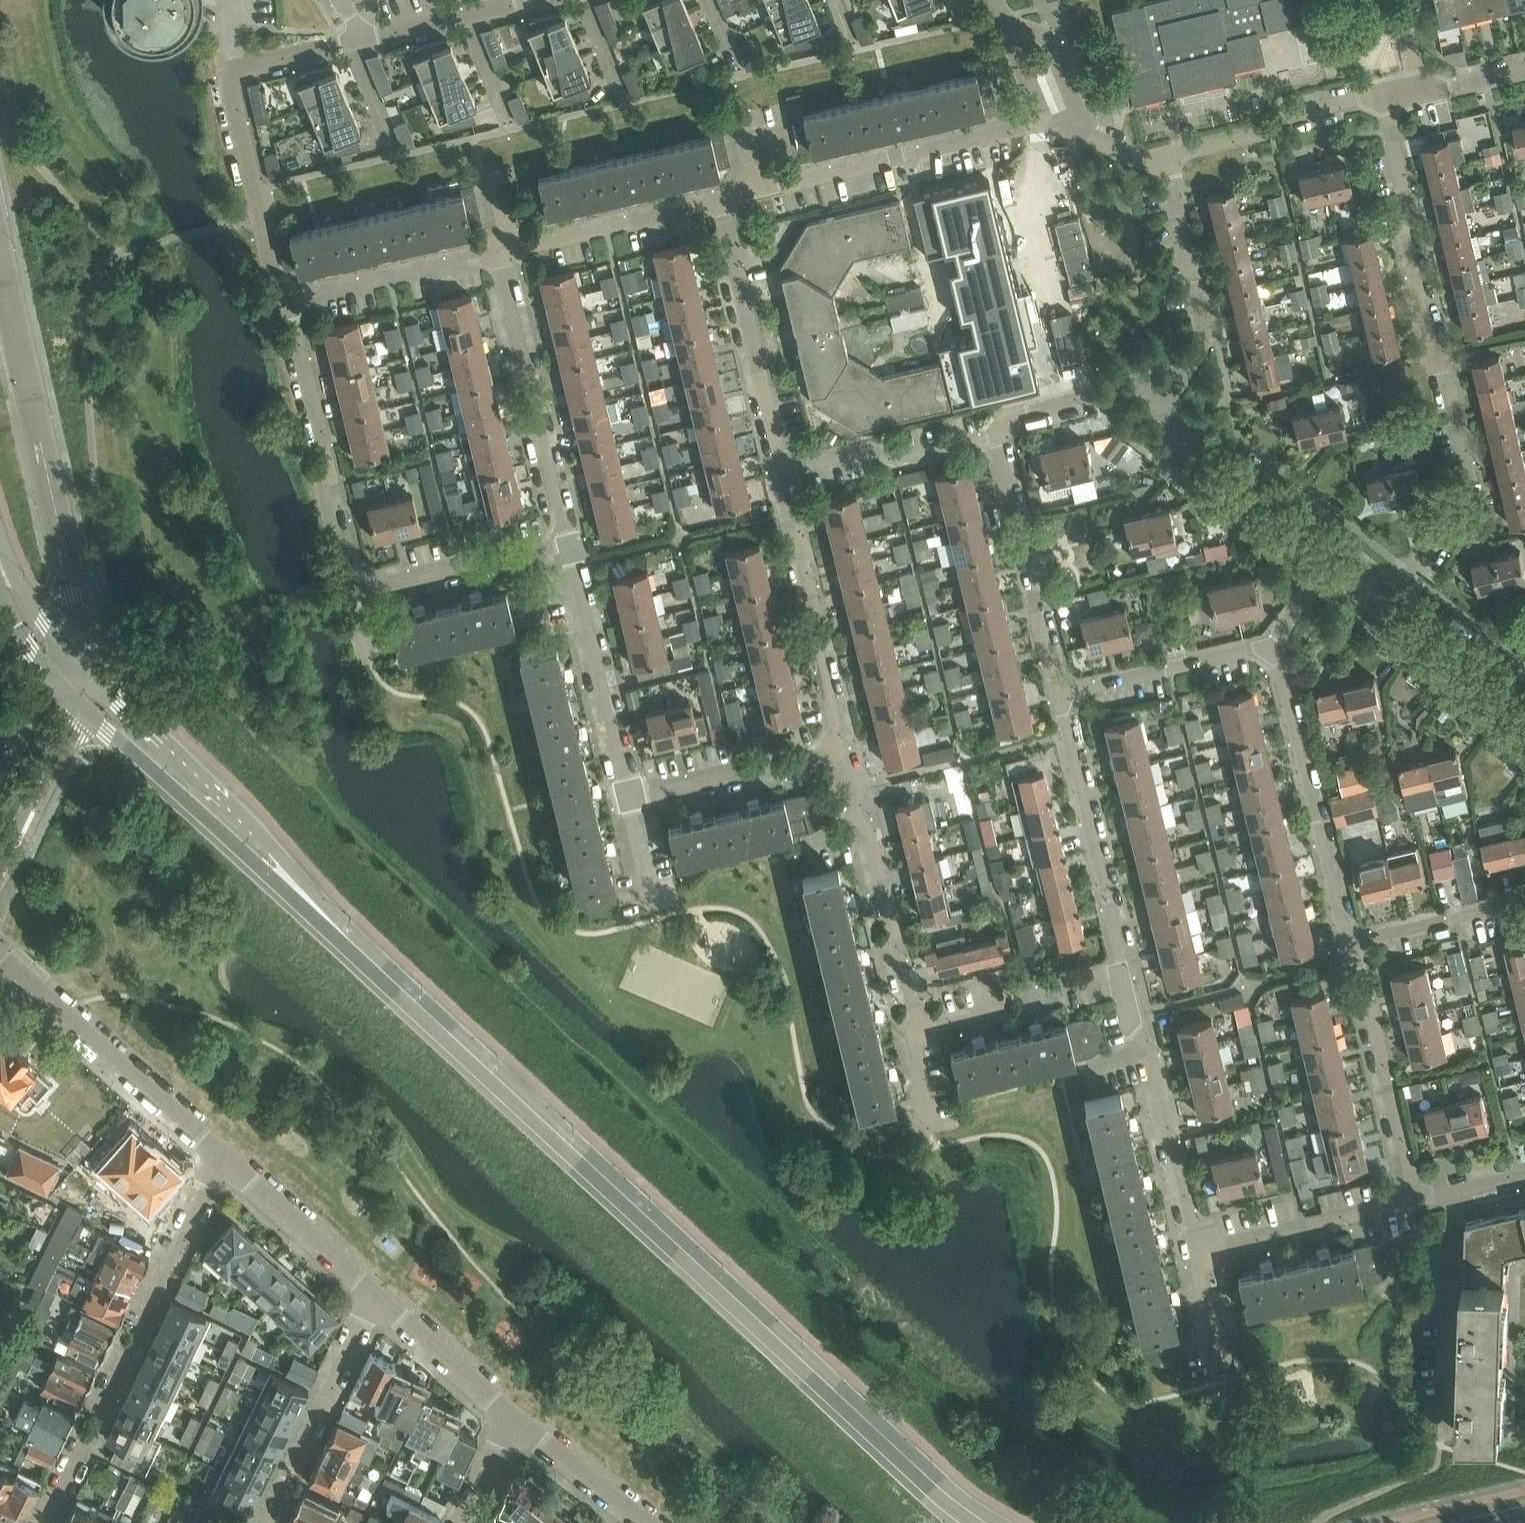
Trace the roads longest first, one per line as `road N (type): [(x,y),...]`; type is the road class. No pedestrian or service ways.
road 1 (secondary): [(304,896),(990,1522)]
road 2 (residential): [(1398,590),(1455,516),(1470,468),(1451,385),(1423,323),(1382,96)]
road 3 (residential): [(221,1154),(49,1522)]
road 4 (residential): [(286,306),(229,72),(362,39)]
road 5 (tertiary): [(0,267),(75,595)]
road 6 (residential): [(718,203),(757,187),(1036,124)]
road 7 (residential): [(1352,948),(1273,643)]
road 8 (secondary): [(304,896),(266,838),(94,674)]
road 9 (residential): [(221,1154),(0,955)]
road 10 (secondary): [(80,705),(238,849),(304,896)]
road 11 (residential): [(570,539),(504,252)]
road 12 (residential): [(918,1035),(846,751)]
road 13 (residential): [(1191,1253),(1170,1138),(1118,970)]
road 14 (residential): [(357,588),(286,306)]
road 15 (residential): [(846,751),(782,471)]
road 16 (residential): [(1118,970),(1060,695)]
road 17 (residential): [(782,471),(718,203)]
road 18 (residential): [(630,797),(570,539)]
road 19 (residential): [(1060,695),(998,439)]
road 20 (residential): [(1417,1197),(1352,948)]
road 21 (residential): [(264,1522),(376,1293)]
road 22 (residential): [(1161,379),(1187,372),(1207,341),(1166,155)]
road 23 (residential): [(1191,1253),(1417,1197)]
road 24 (residential): [(1169,415),(1186,456),(1332,574)]
road 25 (residential): [(1350,551),(1203,432),(1169,415)]
road 26 (residential): [(286,306),(504,252)]
road 27 (residential): [(1166,155),(1382,96)]
road 28 (residential): [(782,471),(870,451),(908,459),(998,439)]
road 29 (residential): [(630,797),(846,751)]
road 30 (residential): [(504,252),(718,203)]
road 31 (residential): [(1060,695),(1273,643)]
road 32 (residential): [(357,588),(570,539)]
road 33 (residential): [(918,1035),(1012,1012),(1027,993),(1118,970)]
road 34 (residential): [(376,1293),(221,1154)]
road 35 (residential): [(1446,1379),(1457,1192)]
road 36 (residential): [(1381,613),(1524,730)]
road 37 (residential): [(514,1415),(376,1293)]
road 38 (residential): [(998,439),(1019,414),(1161,379)]
road 39 (tertiary): [(0,865),(80,705)]
road 40 (residential): [(1352,948),(1524,910)]
road 41 (residential): [(649,1522),(514,1415)]
road 42 (residential): [(362,39),(523,0)]
road 43 (residential): [(1524,693),(1398,590)]
road 44 (residential): [(1082,127),(1079,101),(1049,39),(1011,33)]
road 45 (tertiary): [(52,675),(0,789)]

